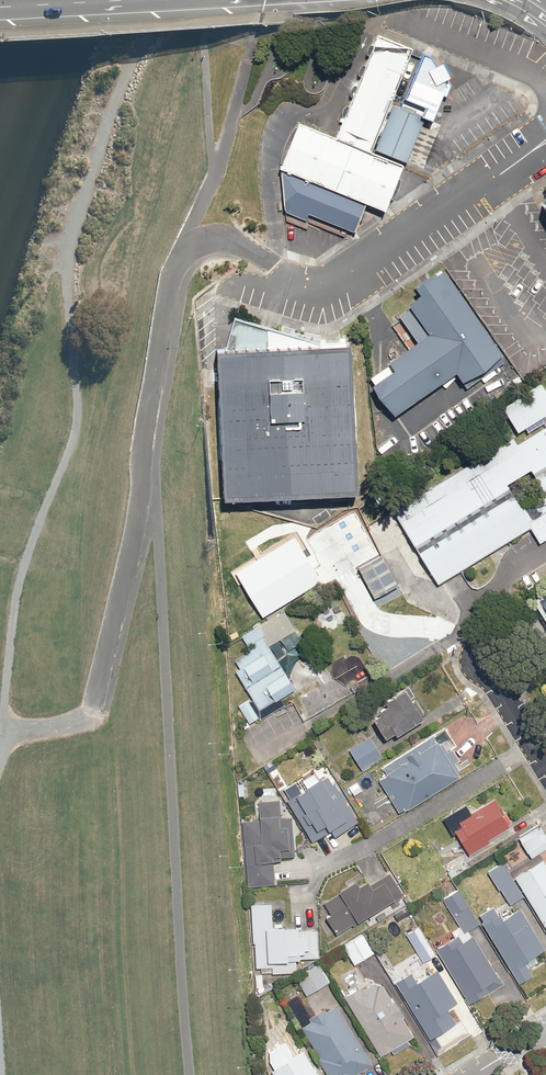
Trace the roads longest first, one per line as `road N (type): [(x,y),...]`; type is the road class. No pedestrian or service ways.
road 1 (unclassified): [(545,88),(494,58),(377,19),(337,100),(283,122),(276,139),(270,212),(276,267)]
road 2 (unclassified): [(545,142),(334,284),(305,283),(276,267)]
road 3 (residential): [(473,647),(545,762)]

